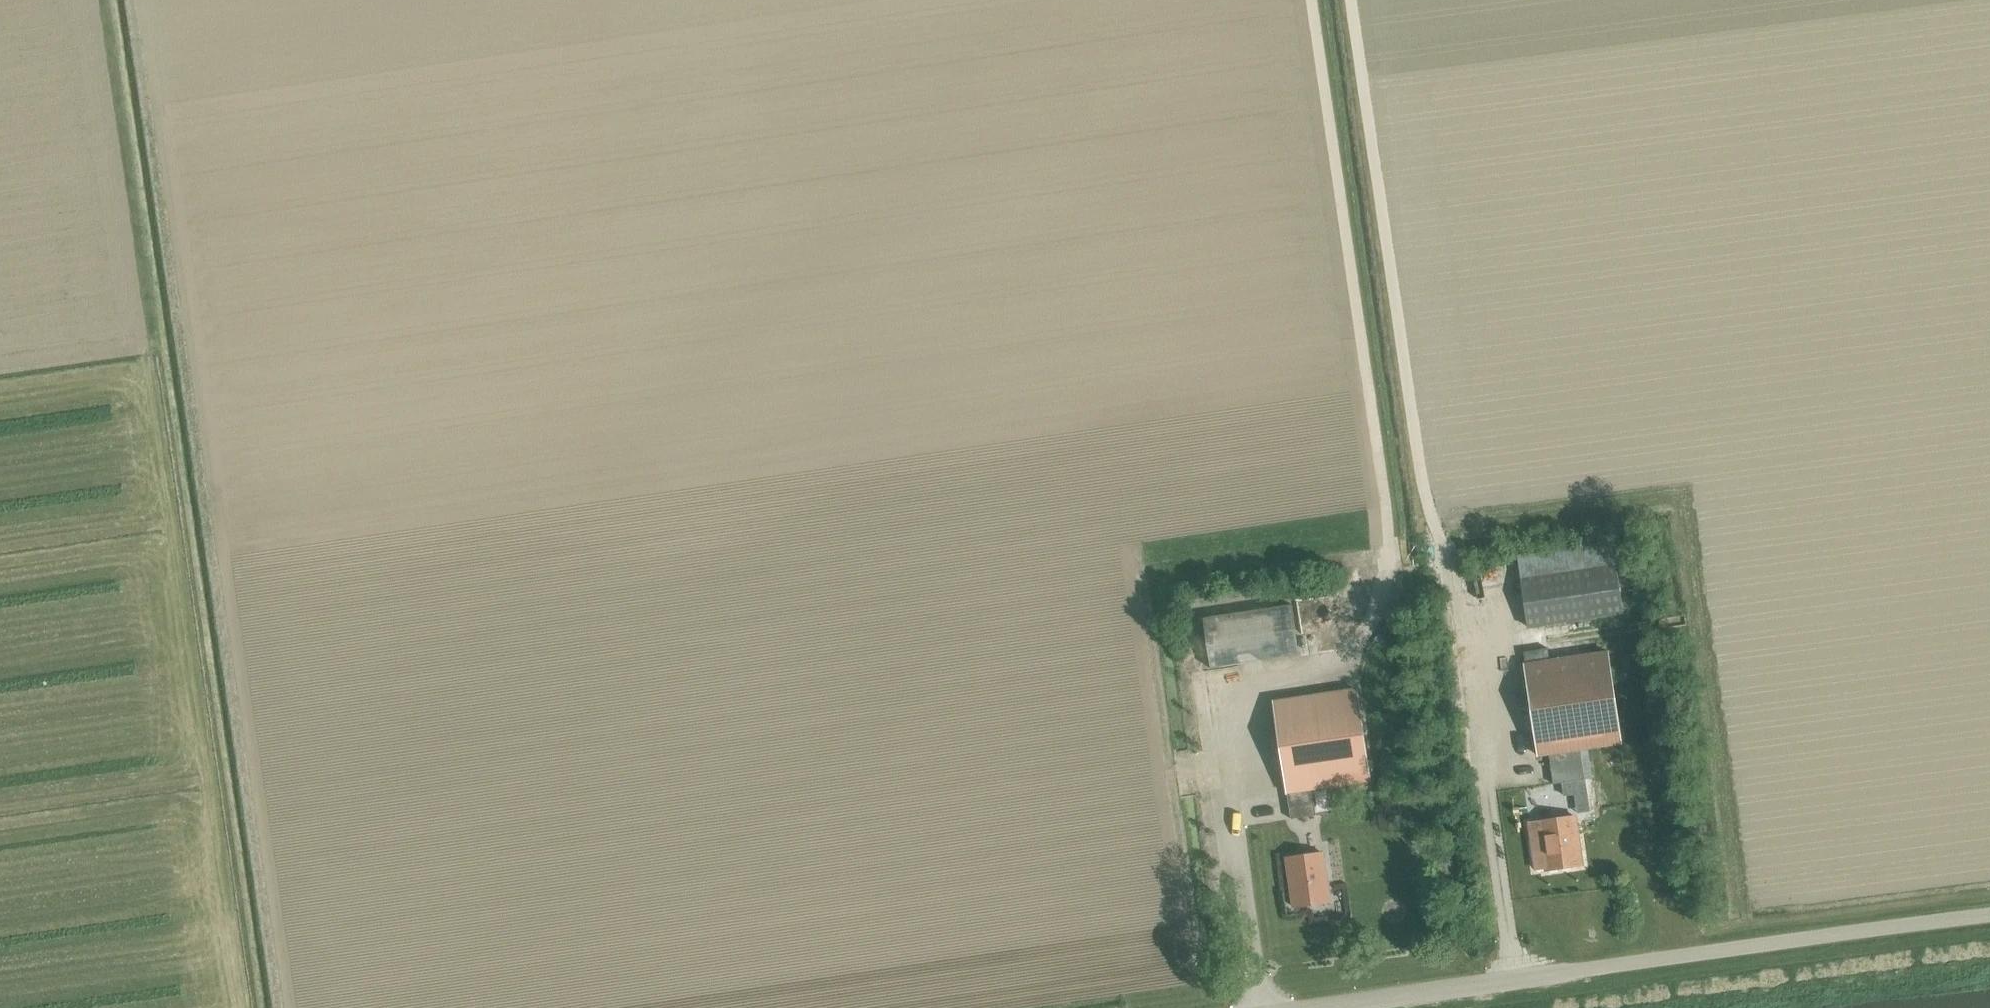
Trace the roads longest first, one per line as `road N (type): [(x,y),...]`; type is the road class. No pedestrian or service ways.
road 1 (unclassified): [(1304,1007),(1989,909)]

